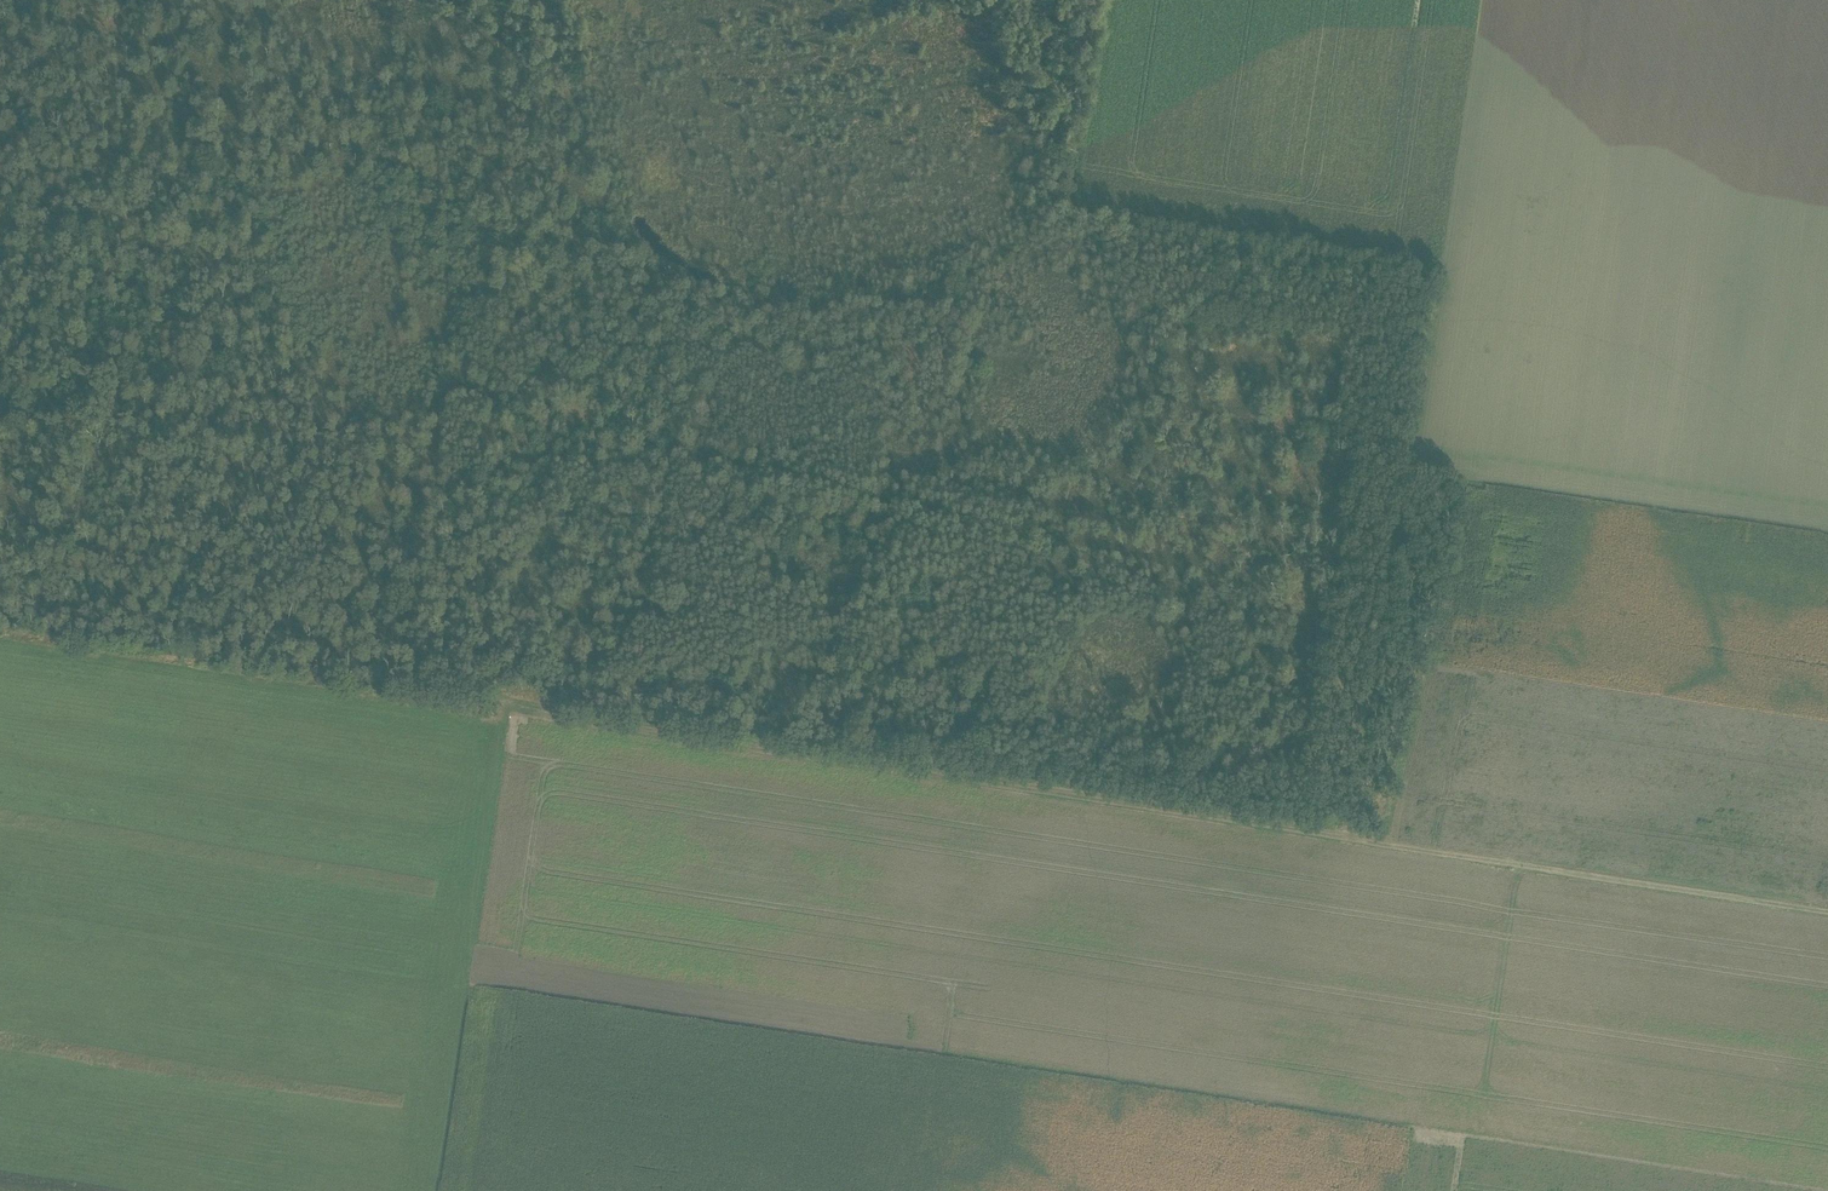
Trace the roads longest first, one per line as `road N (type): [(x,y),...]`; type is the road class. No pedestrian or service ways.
road 1 (track): [(1827,907),(1014,788),(470,697)]

